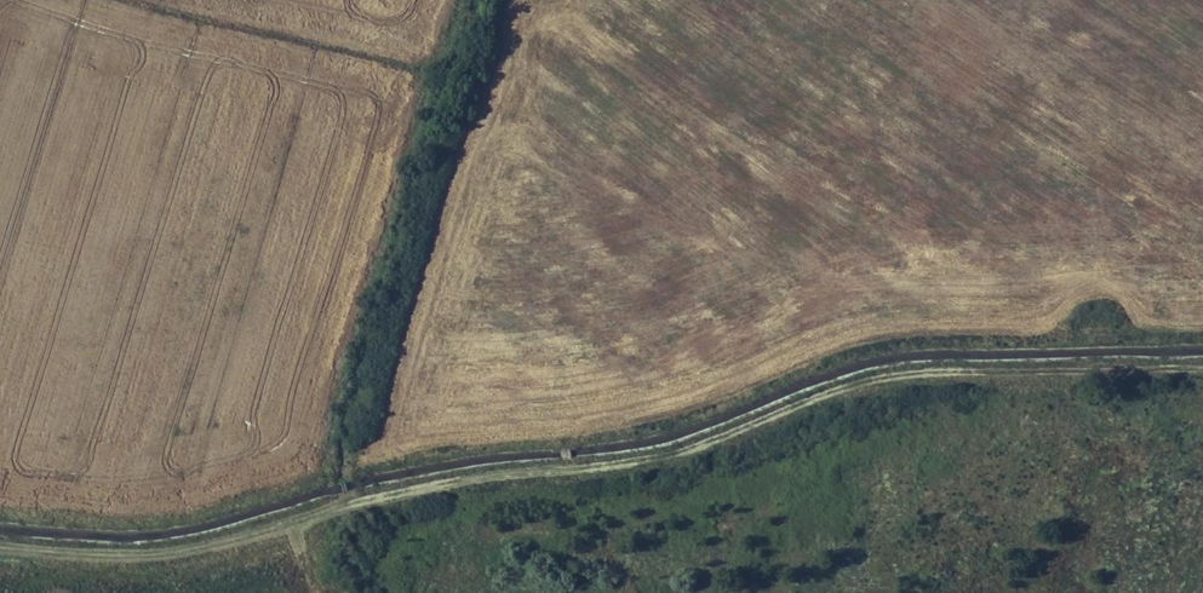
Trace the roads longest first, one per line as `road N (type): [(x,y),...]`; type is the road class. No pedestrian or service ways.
road 1 (track): [(1202,369),(890,378),(741,423),(665,458),(482,478),(354,502),(227,544),(137,559),(0,548)]

